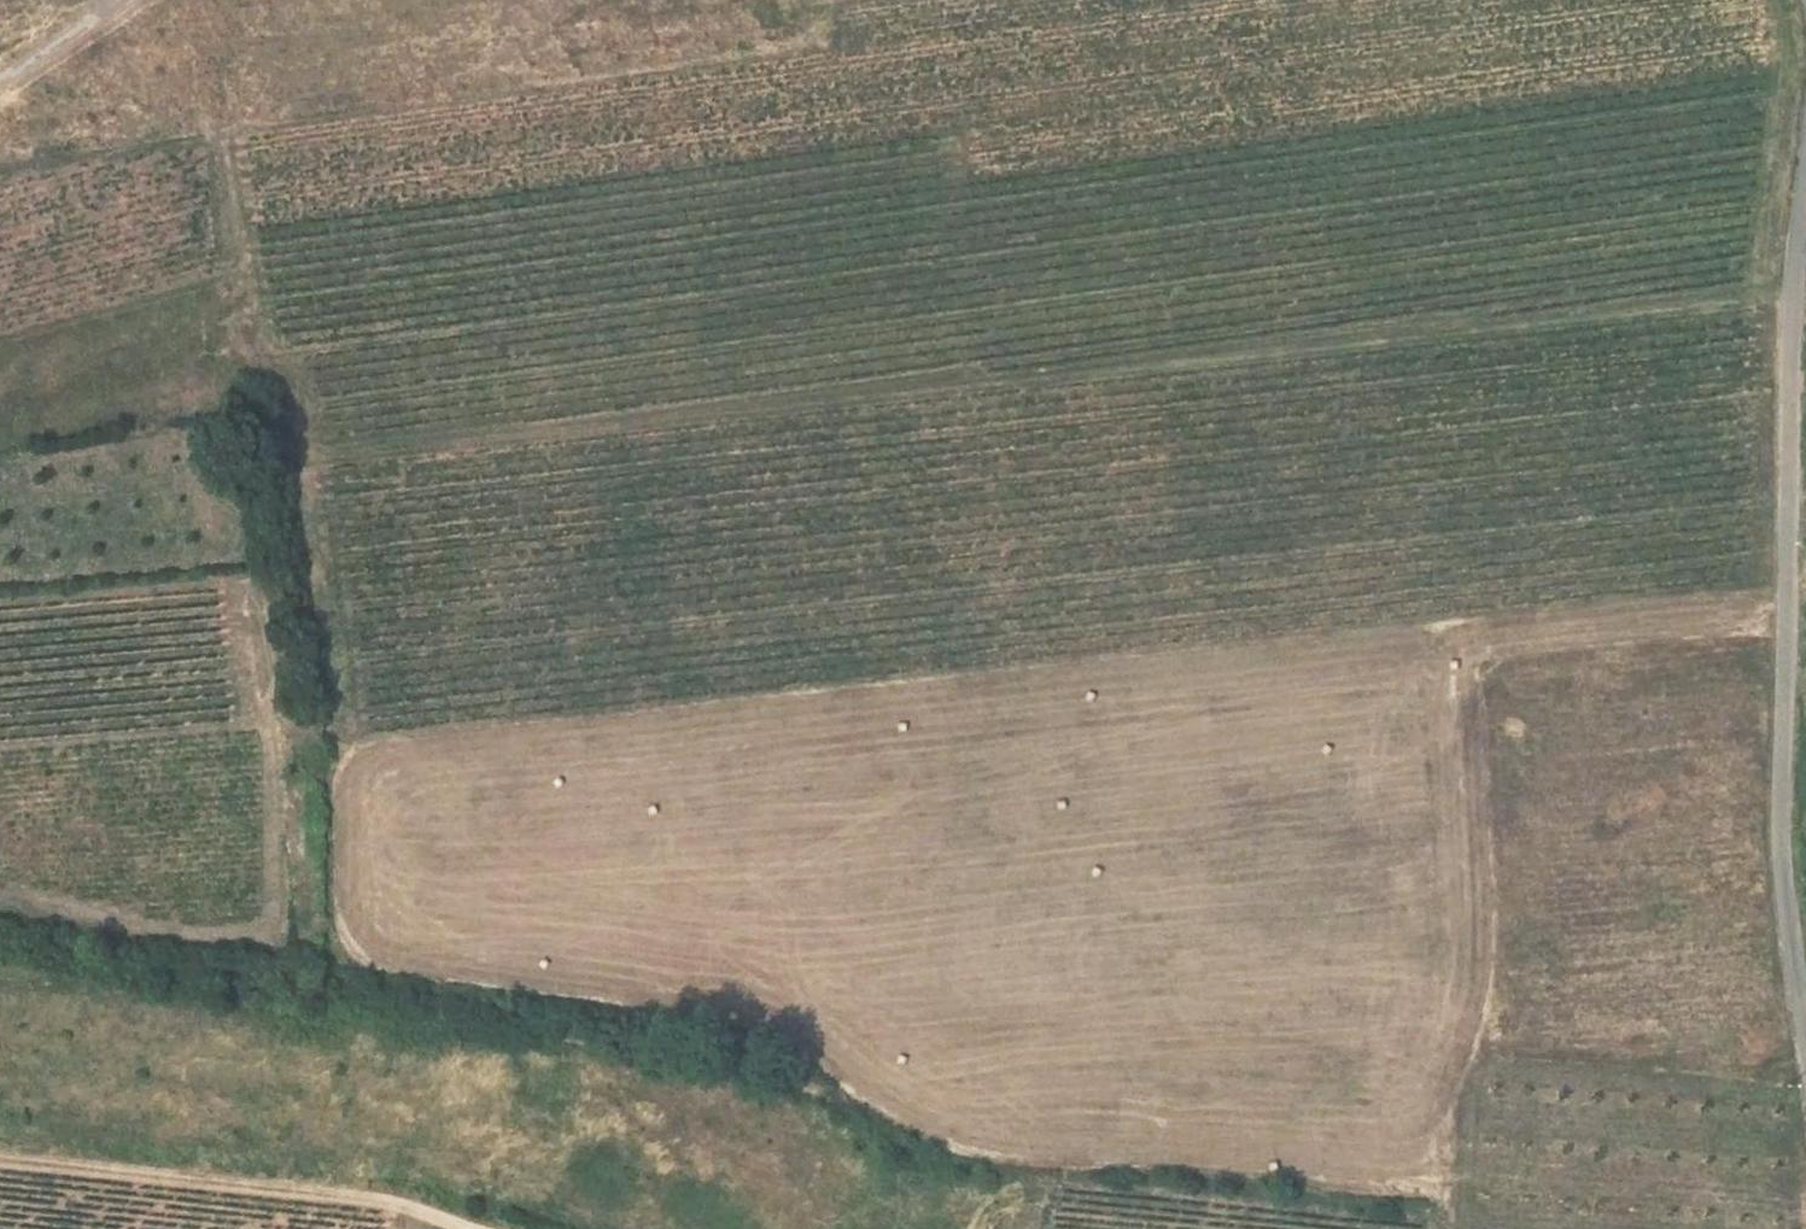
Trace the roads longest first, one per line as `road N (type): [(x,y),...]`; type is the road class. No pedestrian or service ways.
road 1 (unclassified): [(1805,168),(1790,310),(1781,806),(1805,1036)]
road 2 (track): [(477,1228),(393,1198),(0,1154)]
road 3 (unclassified): [(0,84),(116,0)]

